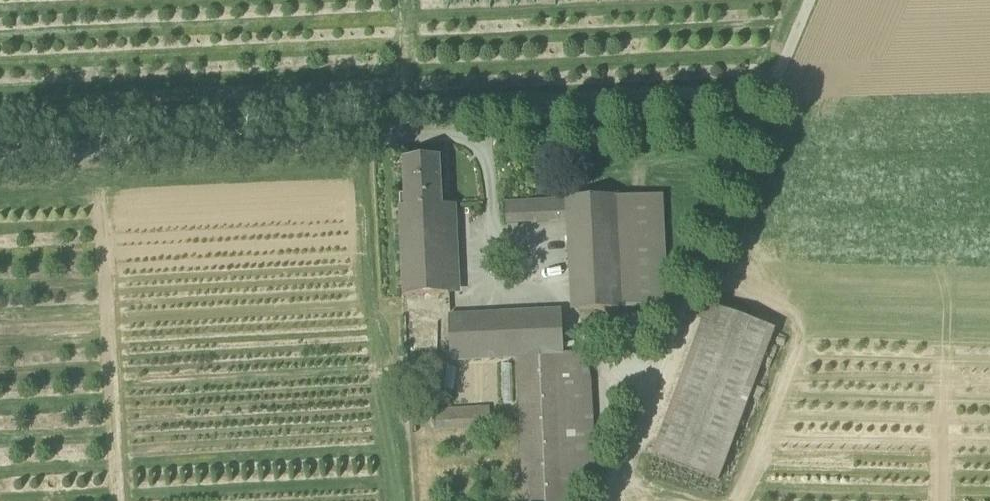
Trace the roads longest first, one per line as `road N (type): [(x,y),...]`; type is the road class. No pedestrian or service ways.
road 1 (track): [(811,0),(602,500)]

